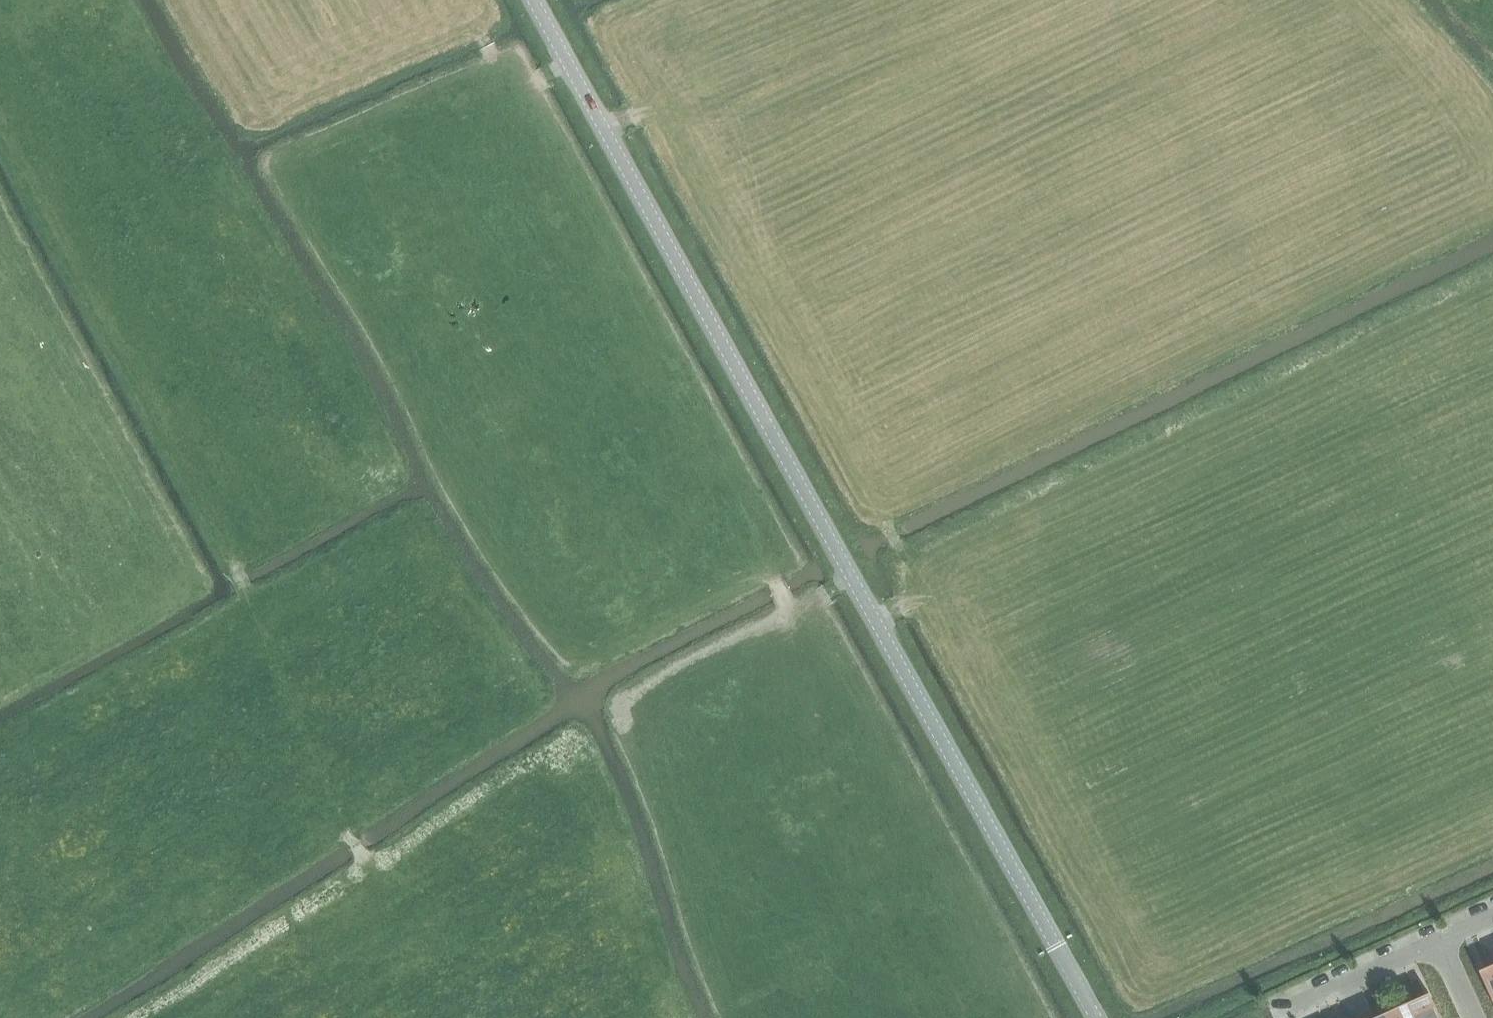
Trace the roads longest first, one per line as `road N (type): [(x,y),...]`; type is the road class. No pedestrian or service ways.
road 1 (tertiary): [(1093,1017),(533,0)]
road 2 (residential): [(1292,1006),(1432,943)]

